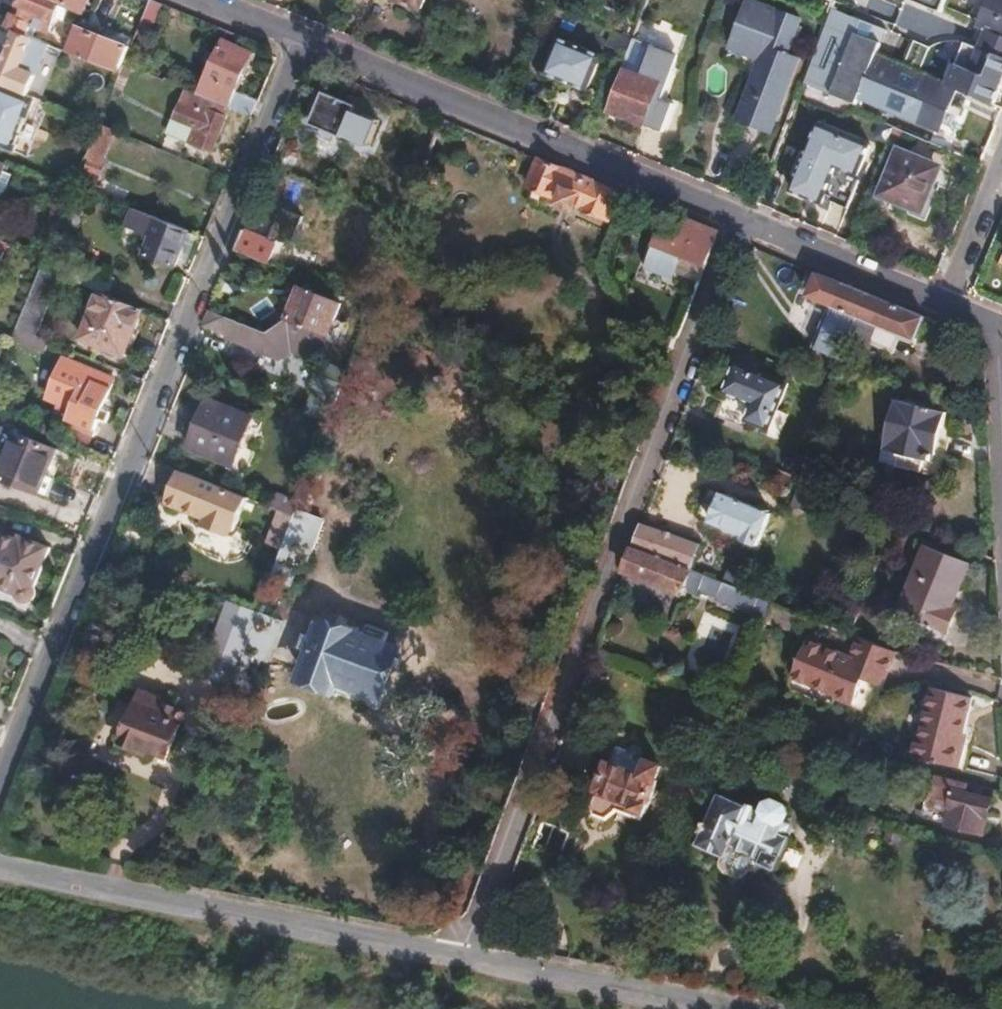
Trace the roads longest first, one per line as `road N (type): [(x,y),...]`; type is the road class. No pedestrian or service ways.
road 1 (residential): [(303,38),(0,777)]
road 2 (residential): [(739,222),(465,962)]
road 3 (residential): [(465,962),(0,869)]
road 4 (residential): [(303,38),(739,222)]
road 5 (residential): [(712,1008),(465,962)]
road 6 (residential): [(739,222),(945,310)]
road 7 (residential): [(1001,176),(945,310)]

